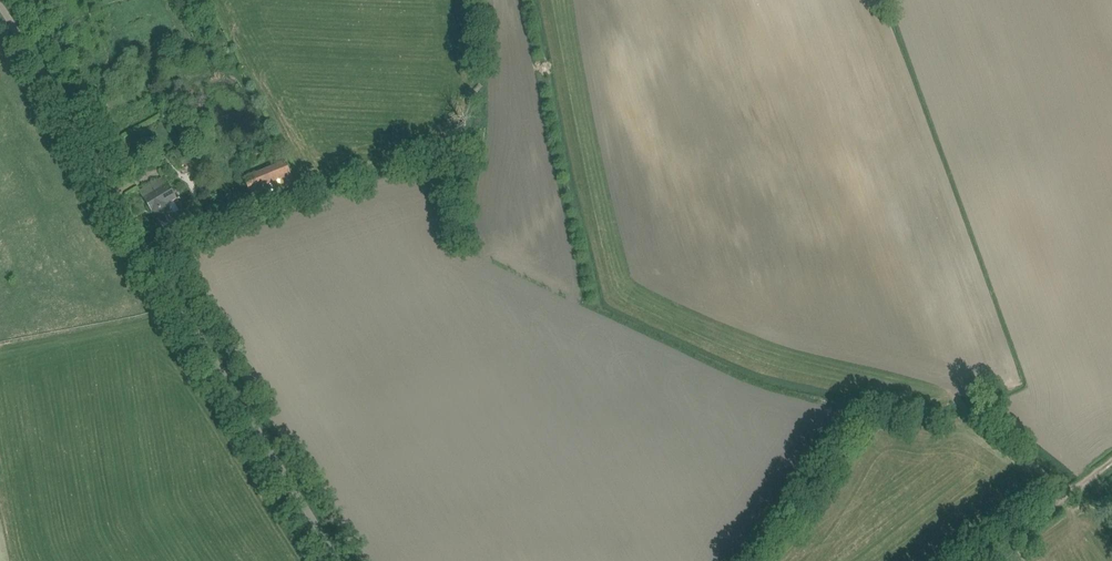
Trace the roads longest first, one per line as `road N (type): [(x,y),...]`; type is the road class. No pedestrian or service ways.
road 1 (unclassified): [(339,560),(0,5)]
road 2 (track): [(1111,460),(979,560)]

